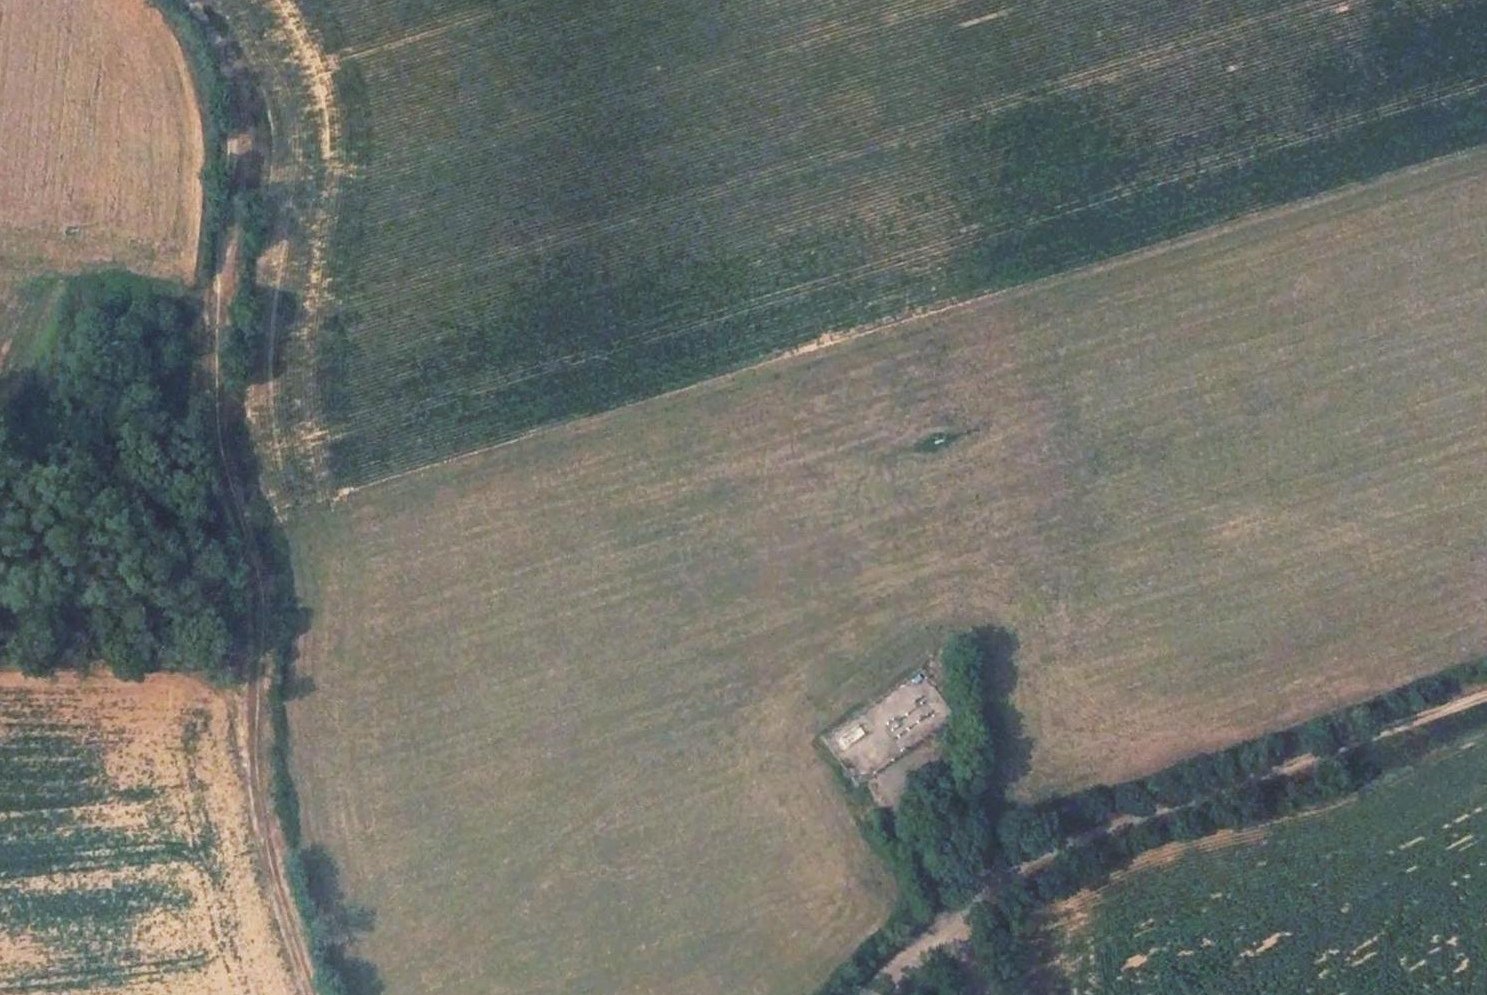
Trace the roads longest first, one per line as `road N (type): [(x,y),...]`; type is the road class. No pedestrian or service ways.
road 1 (track): [(183,0),(224,94),(228,167),(209,343),(214,451),(264,628),(262,738),(323,994)]
road 2 (unclassified): [(867,994),(950,918),(1064,849),(1486,685)]

